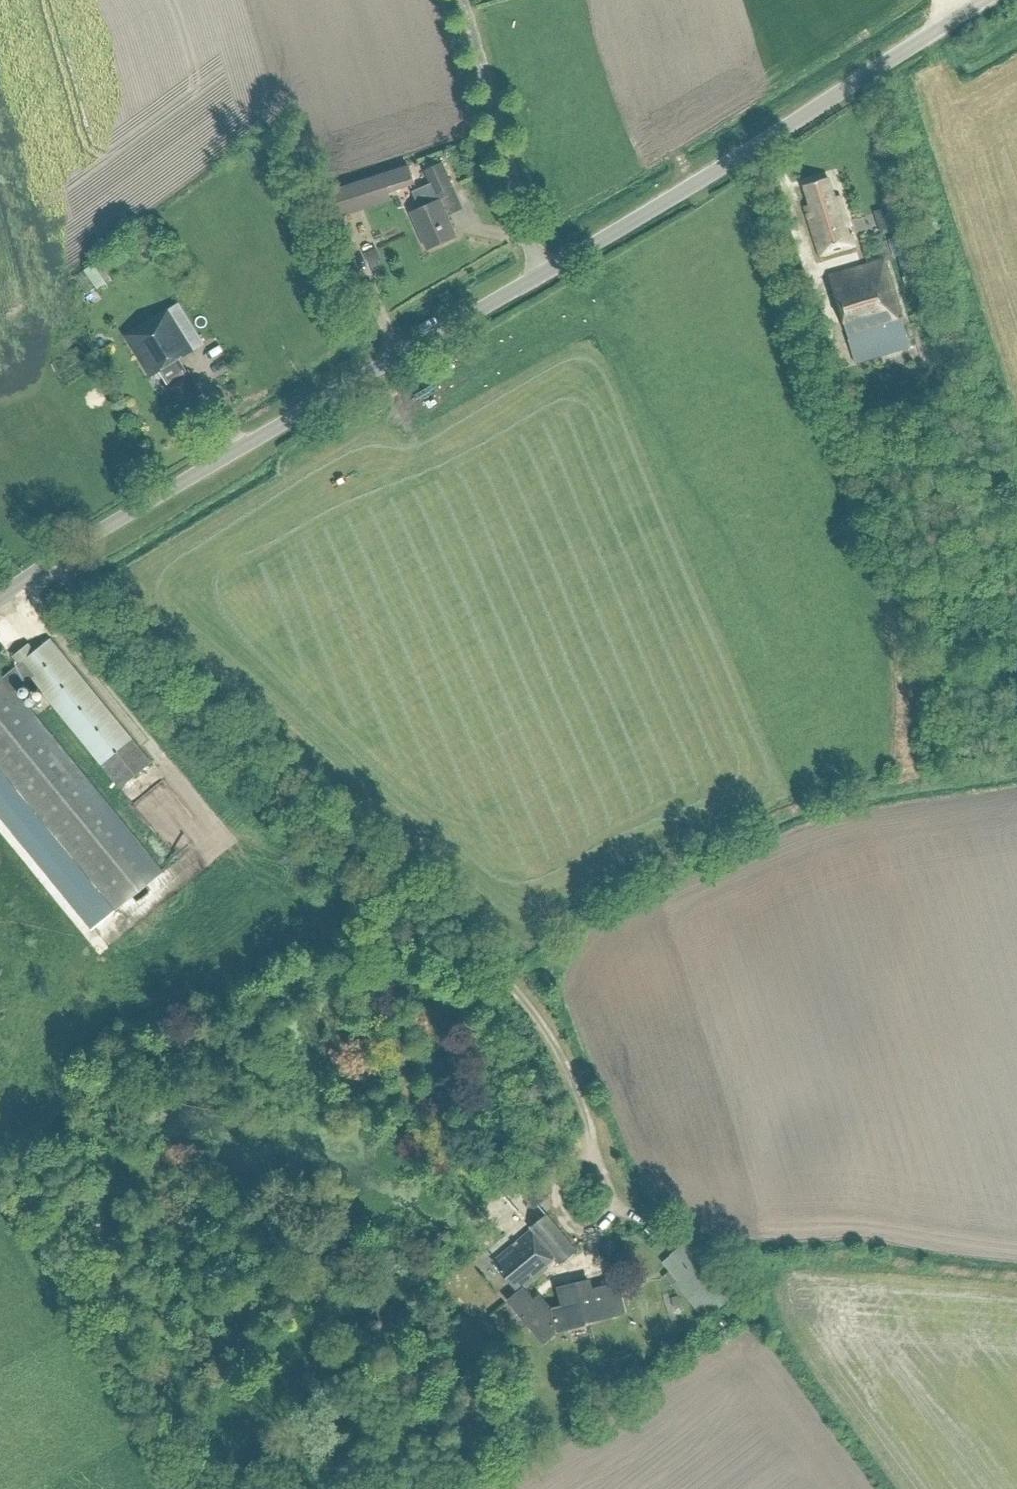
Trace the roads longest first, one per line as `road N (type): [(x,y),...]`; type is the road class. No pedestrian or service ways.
road 1 (tertiary): [(0,596),(627,223),(982,0)]

